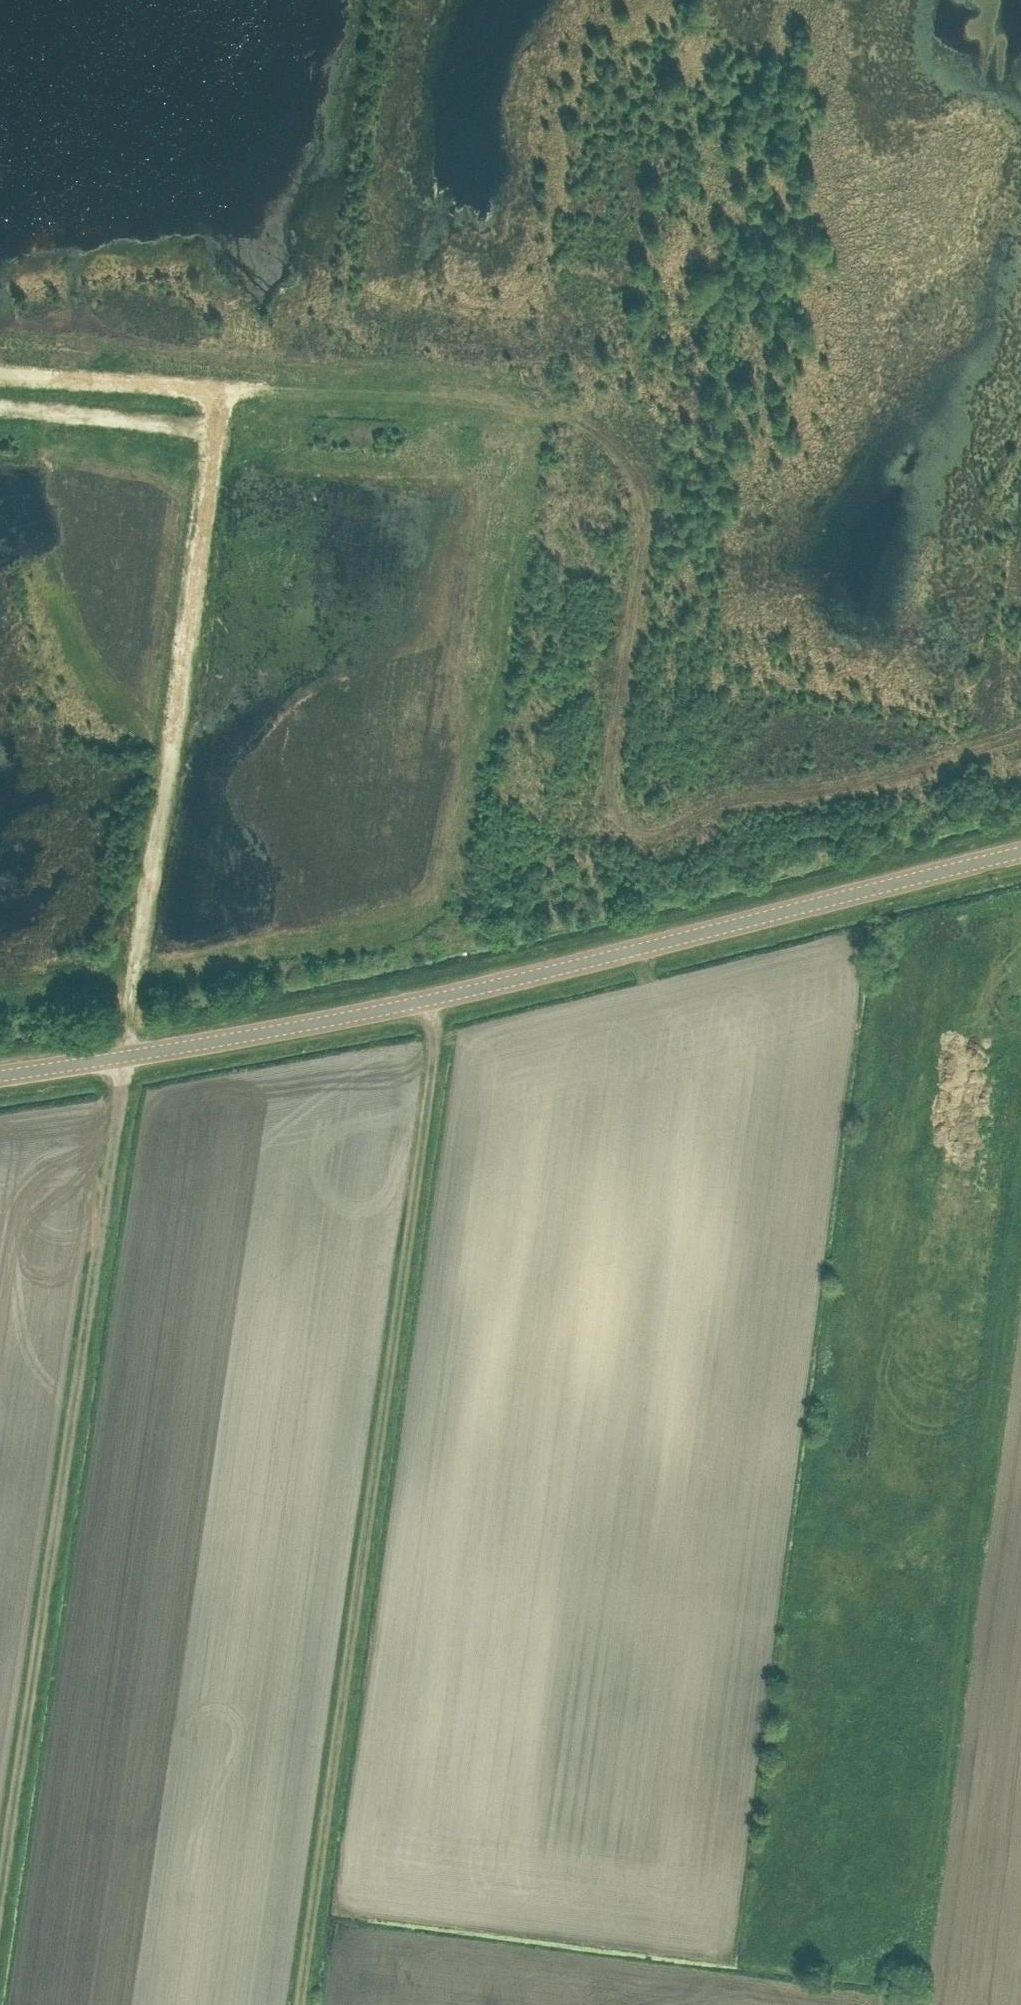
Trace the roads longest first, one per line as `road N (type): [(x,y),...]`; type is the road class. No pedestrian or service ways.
road 1 (unclassified): [(1020,851),(531,976),(278,1030),(0,1073)]
road 2 (track): [(222,387),(124,1055)]
road 3 (track): [(279,390),(0,376)]

